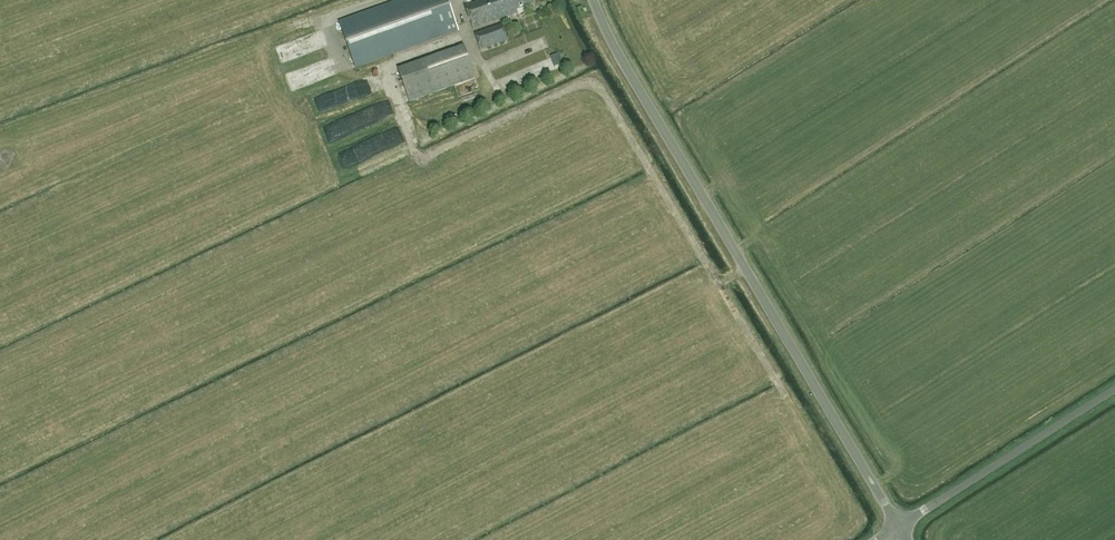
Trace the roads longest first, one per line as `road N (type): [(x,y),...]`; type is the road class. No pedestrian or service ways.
road 1 (unclassified): [(901,522),(652,123),(588,0)]
road 2 (unclassified): [(901,522),(1114,391)]

